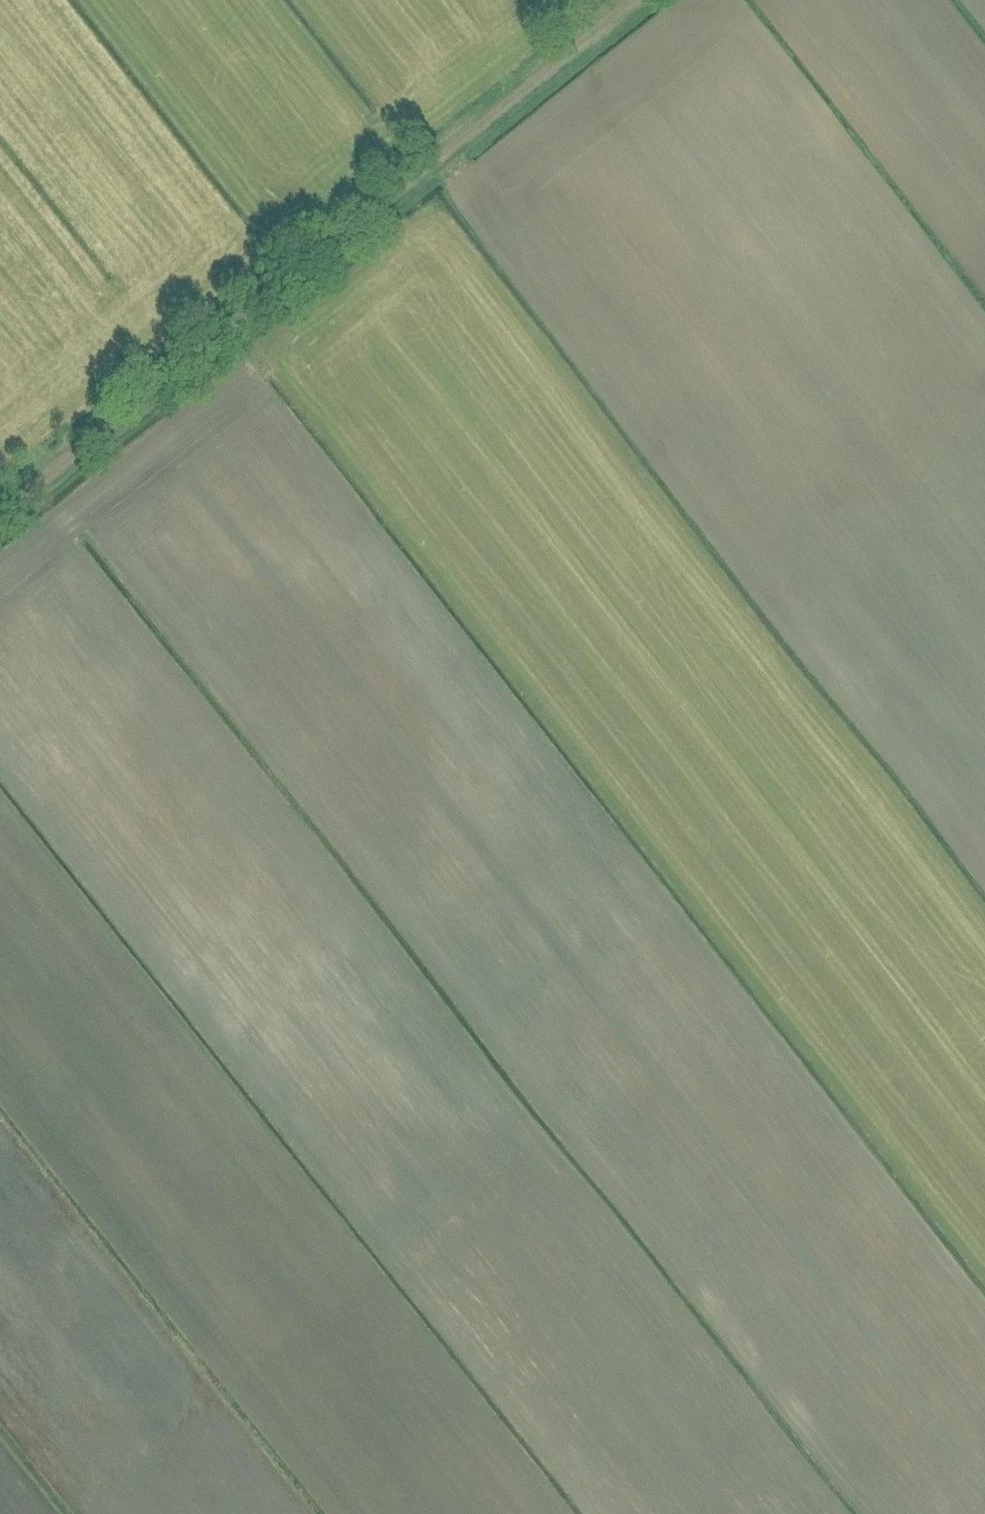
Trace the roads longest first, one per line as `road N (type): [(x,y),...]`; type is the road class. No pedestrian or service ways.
road 1 (track): [(0,510),(630,0)]

